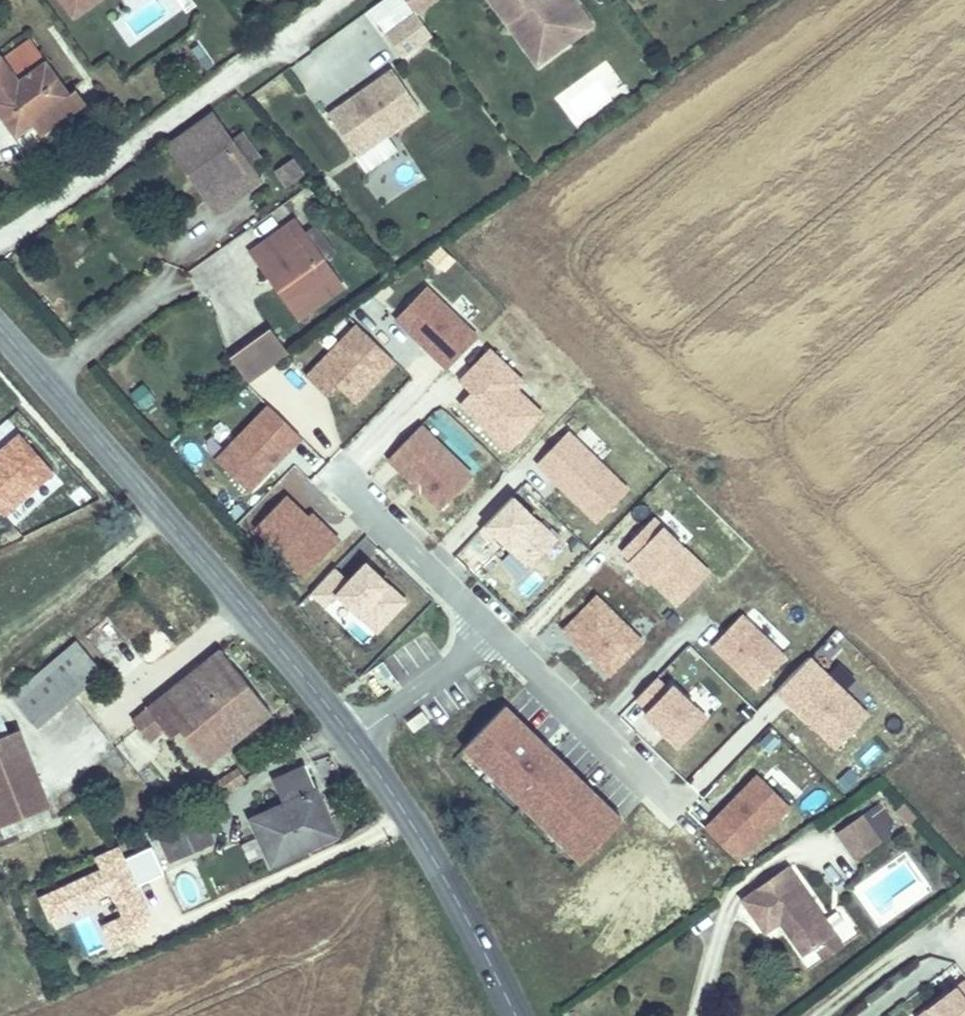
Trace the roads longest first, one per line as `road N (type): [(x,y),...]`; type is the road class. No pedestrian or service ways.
road 1 (tertiary): [(356,741),(0,329)]
road 2 (tertiary): [(514,1015),(446,881),(356,741)]
road 3 (residential): [(493,629),(676,808)]
road 4 (residential): [(345,484),(493,629)]
road 5 (track): [(964,900),(813,1015)]
road 6 (residential): [(493,629),(356,741)]

